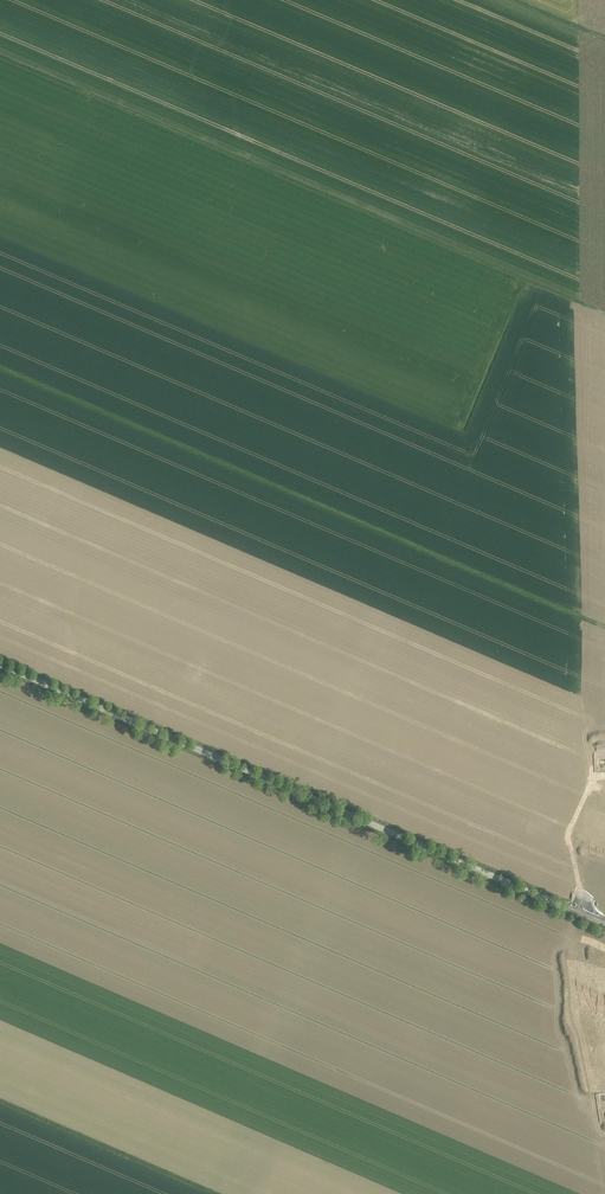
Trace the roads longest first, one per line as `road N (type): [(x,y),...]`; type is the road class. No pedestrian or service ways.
road 1 (tertiary): [(604,923),(0,664)]

